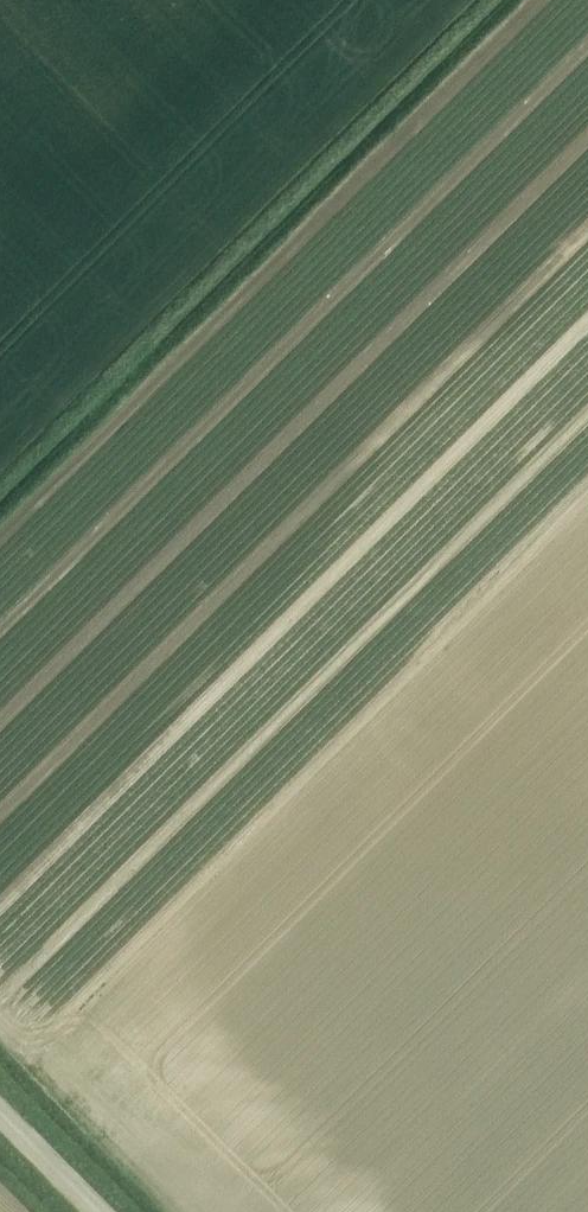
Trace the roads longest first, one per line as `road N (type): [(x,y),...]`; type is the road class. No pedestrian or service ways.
road 1 (unclassified): [(97,1211),(0,1114)]

